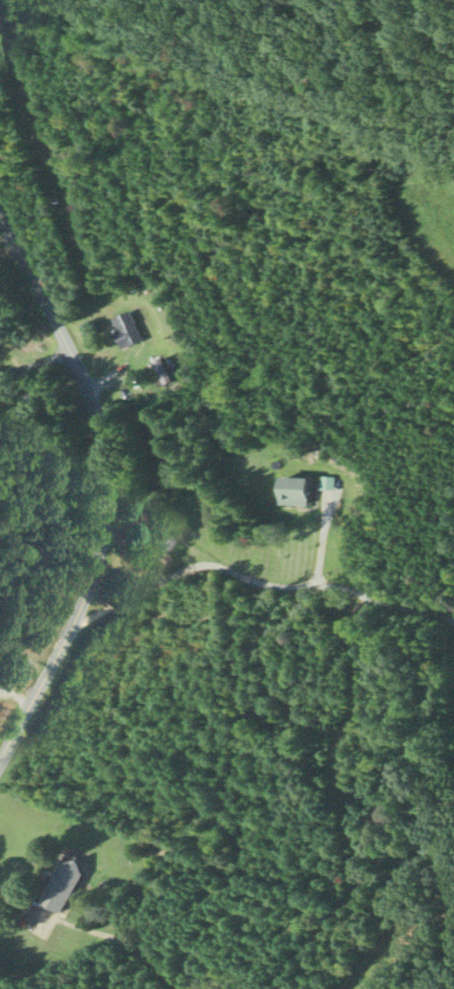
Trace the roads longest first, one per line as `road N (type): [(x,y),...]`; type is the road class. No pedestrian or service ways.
road 1 (residential): [(0,761),(84,606),(100,521),(88,409),(0,218)]

